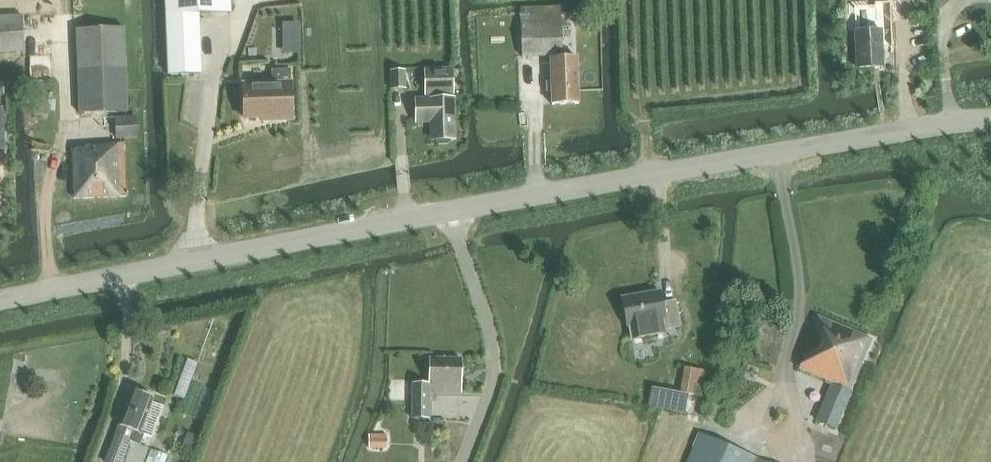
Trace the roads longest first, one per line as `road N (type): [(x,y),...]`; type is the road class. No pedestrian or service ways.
road 1 (tertiary): [(0,300),(990,119)]

